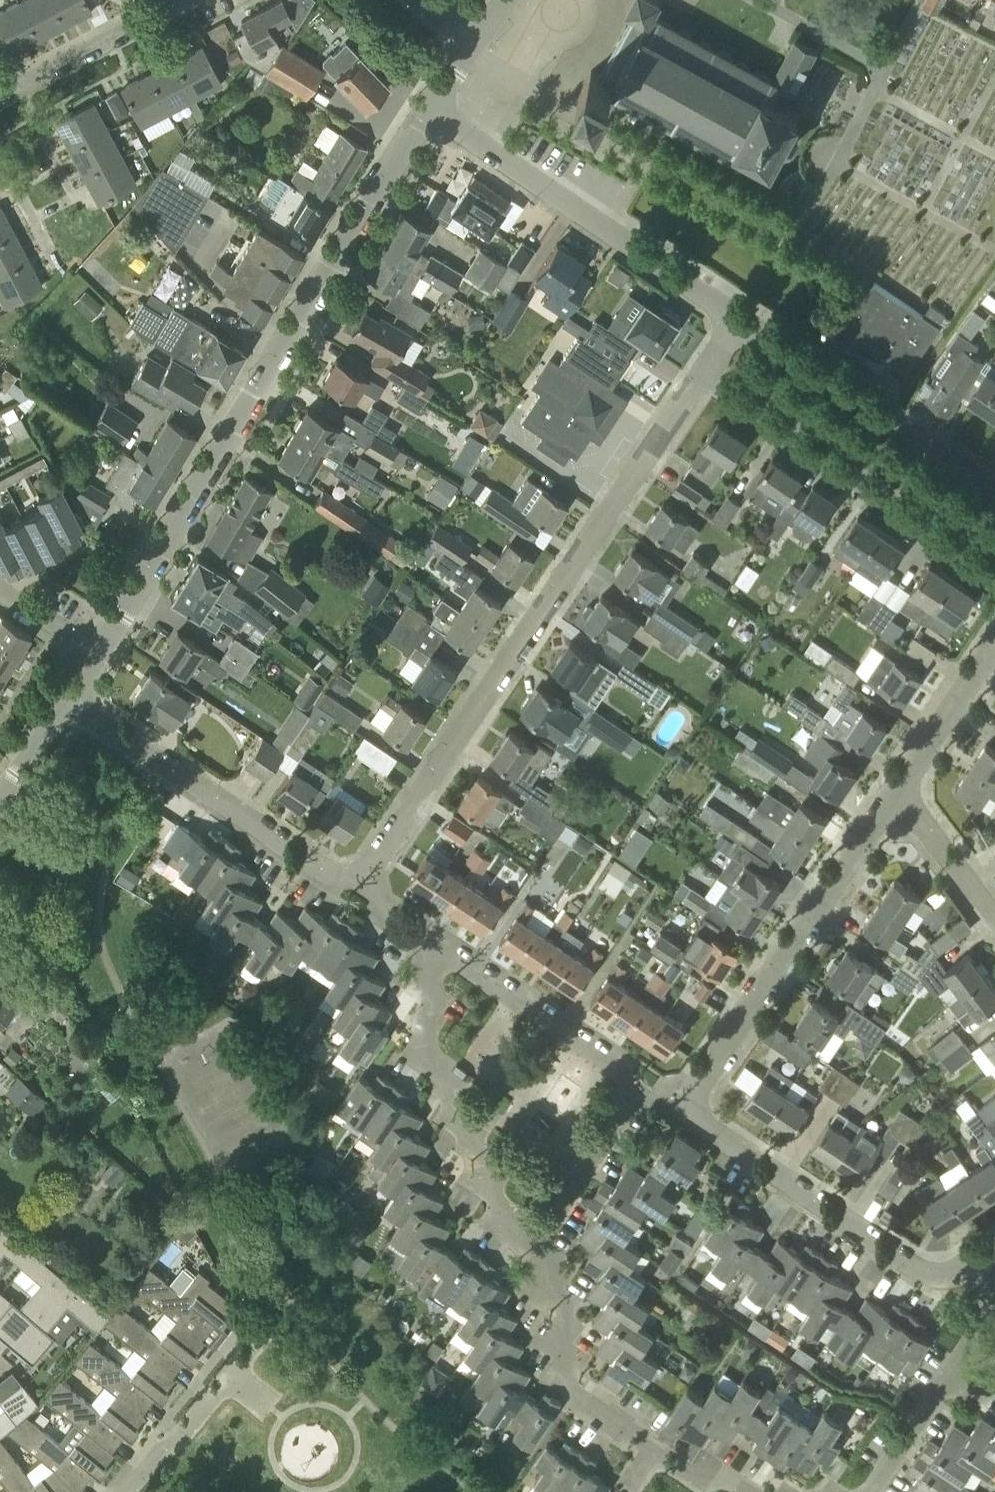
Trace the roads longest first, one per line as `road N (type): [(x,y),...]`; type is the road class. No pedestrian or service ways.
road 1 (residential): [(98,651),(428,109)]
road 2 (residential): [(359,873),(703,371)]
road 3 (residential): [(682,1111),(897,788)]
road 4 (residential): [(739,319),(428,109)]
road 5 (residential): [(994,568),(703,371)]
road 6 (residential): [(747,1491),(686,1472),(588,1406),(533,1246)]
road 7 (residential): [(978,1260),(948,1274),(918,1268),(682,1111)]
road 8 (residential): [(359,873),(326,872),(69,696)]
road 9 (residential): [(533,1246),(496,1200),(423,1039),(429,981),(441,953)]
road 10 (residential): [(994,492),(739,319)]
road 11 (residential): [(978,1260),(988,1313),(870,1491)]
road 12 (residential): [(641,1089),(441,953)]
road 13 (residential): [(0,98),(186,0)]
road 14 (residential): [(533,1246),(641,1089)]
road 15 (residential): [(126,1491),(247,1354)]
road 16 (residential): [(897,788),(994,640)]
road 17 (residential): [(994,920),(897,788)]
road 18 (residential): [(0,800),(69,696)]

